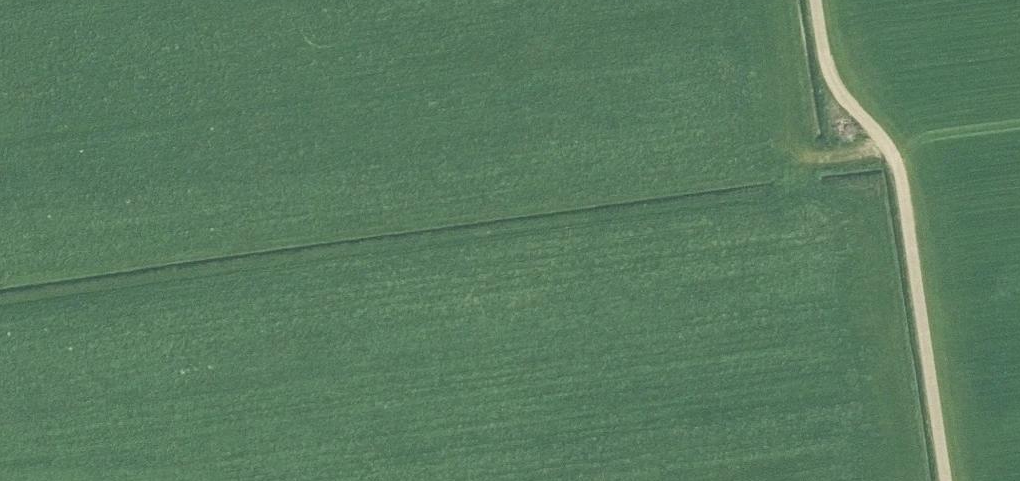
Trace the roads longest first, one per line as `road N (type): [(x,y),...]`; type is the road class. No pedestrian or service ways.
road 1 (track): [(947,480),(900,167),(843,94),(826,57),(817,0)]

